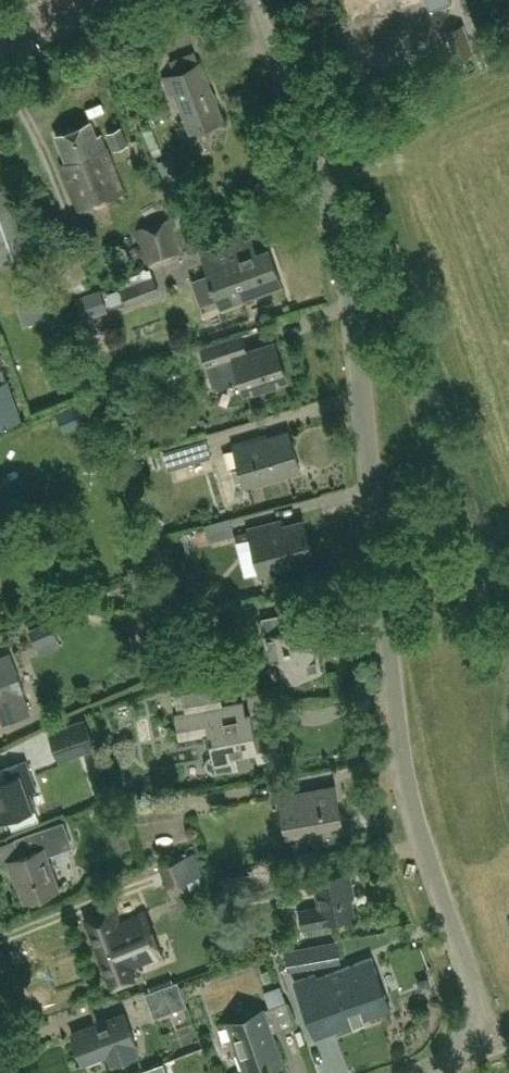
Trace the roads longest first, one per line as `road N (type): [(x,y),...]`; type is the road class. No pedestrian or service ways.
road 1 (residential): [(425,1072),(467,1034),(474,985),(403,767),(342,235),(252,0)]

